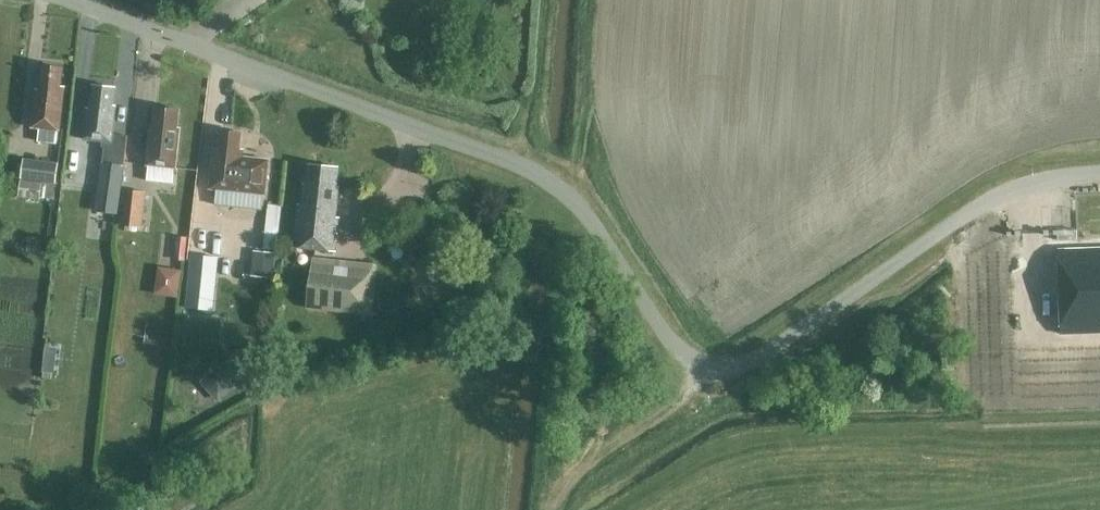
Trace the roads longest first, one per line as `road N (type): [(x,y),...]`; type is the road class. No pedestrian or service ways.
road 1 (unclassified): [(1099,179),(1044,182),(964,217),(721,370),(677,348),(562,190),(513,160),(70,0)]
road 2 (track): [(555,509),(574,477),(680,395),(696,363)]

